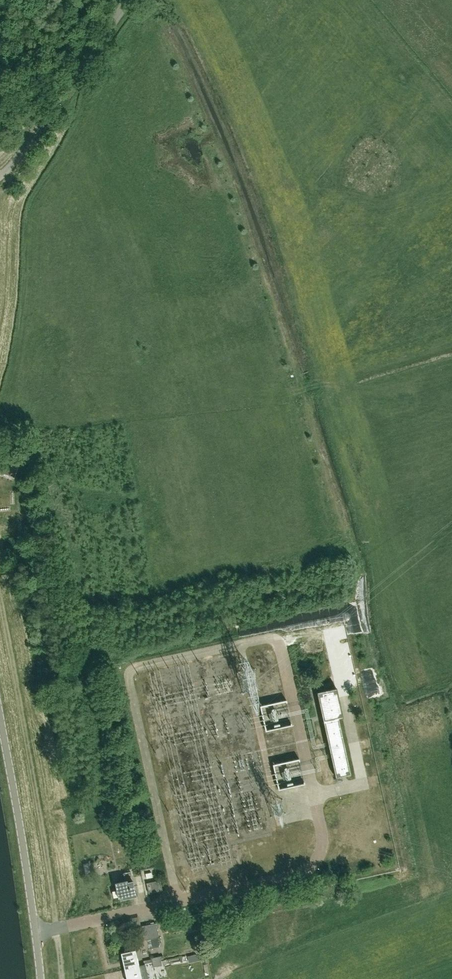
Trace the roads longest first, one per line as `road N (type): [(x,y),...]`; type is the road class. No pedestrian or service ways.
road 1 (track): [(0,599),(63,978)]
road 2 (unclassified): [(40,978),(0,720)]
road 3 (unclassified): [(0,175),(130,0)]

